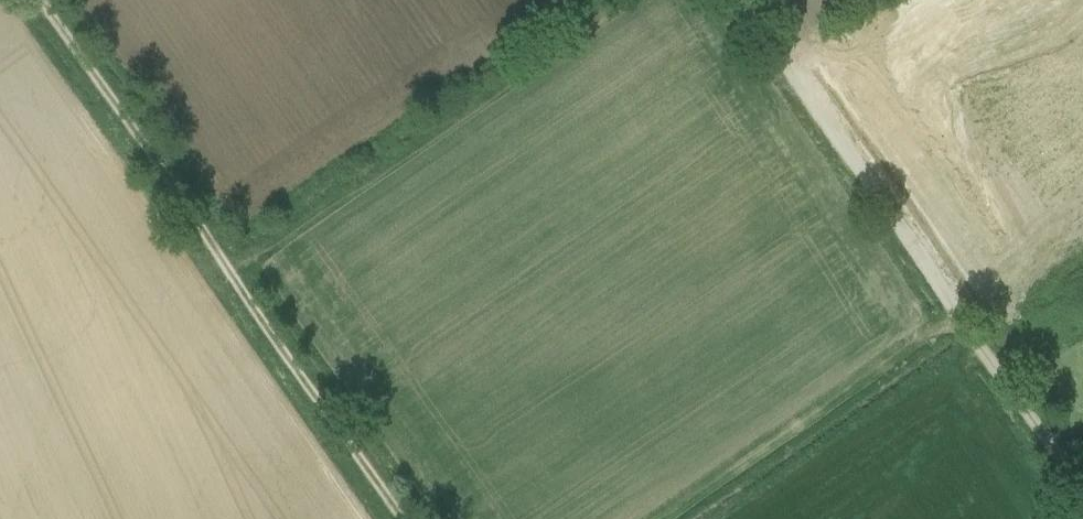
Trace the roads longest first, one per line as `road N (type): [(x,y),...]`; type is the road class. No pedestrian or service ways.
road 1 (track): [(414,518),(50,0)]
road 2 (track): [(640,0),(234,263)]
road 3 (track): [(968,321),(747,0)]
road 4 (track): [(968,321),(922,339),(661,518)]
road 5 (track): [(1082,487),(968,321)]

